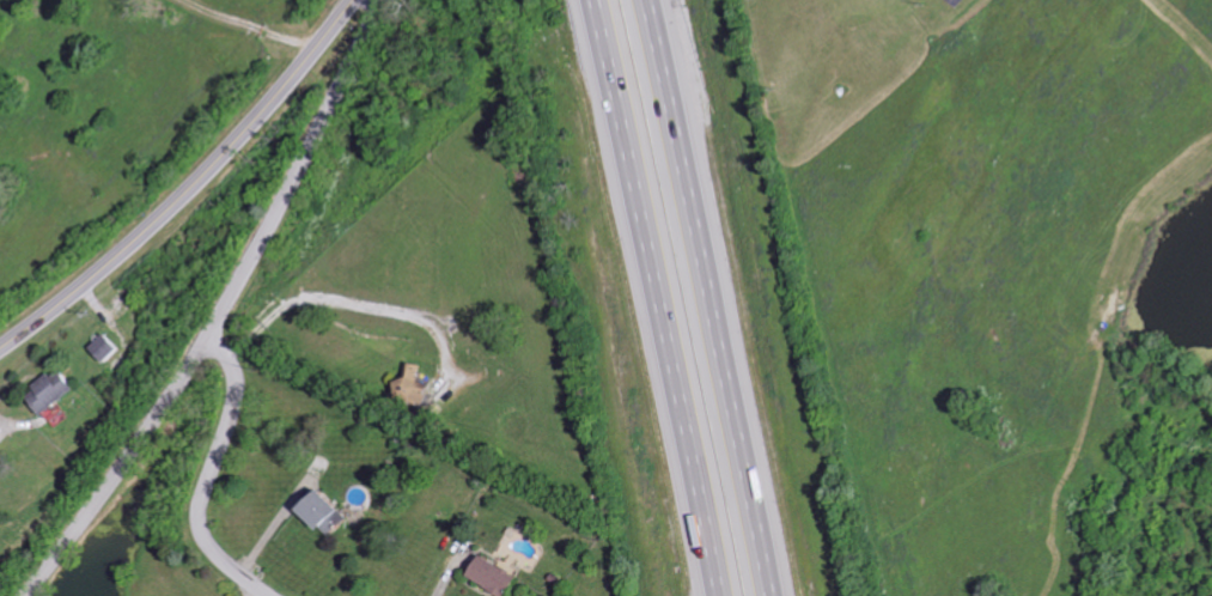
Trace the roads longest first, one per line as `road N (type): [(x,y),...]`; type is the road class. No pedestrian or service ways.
road 1 (residential): [(26,595),(208,337),(381,0)]
road 2 (motorway): [(770,595),(646,0)]
road 3 (motorway): [(597,0),(719,595)]
road 4 (primary): [(0,349),(178,202),(357,0)]
road 5 (residential): [(270,595),(230,565),(205,528),(236,384),(230,357),(208,337)]

